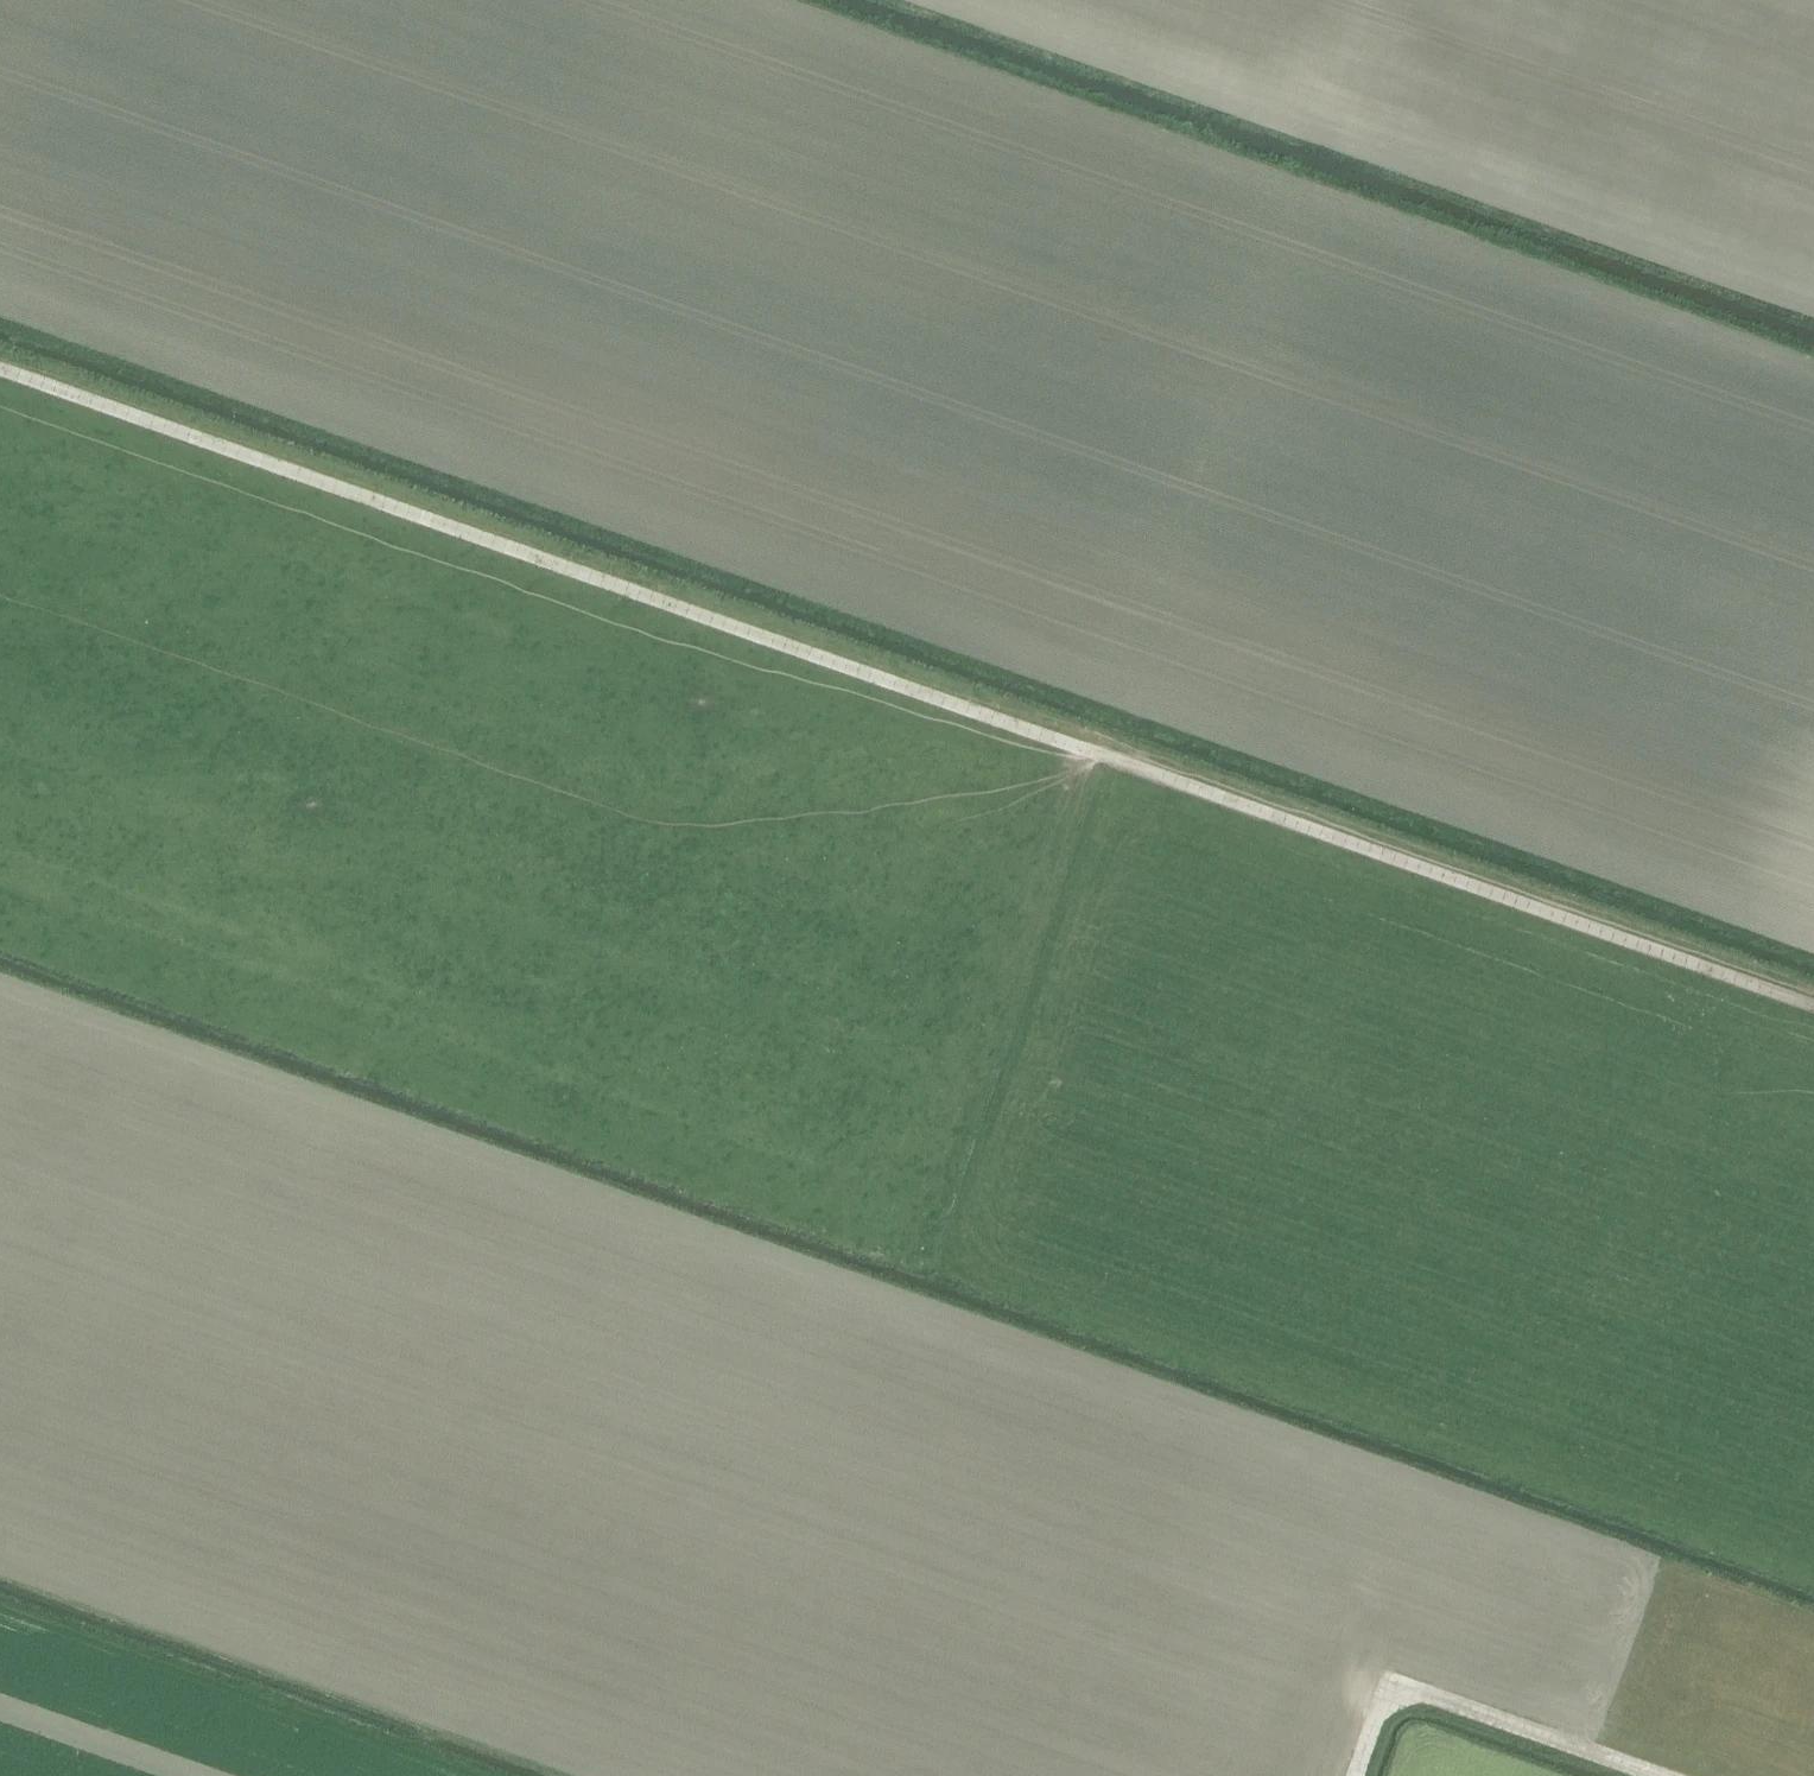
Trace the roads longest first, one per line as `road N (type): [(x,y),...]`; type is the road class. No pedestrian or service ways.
road 1 (track): [(0,368),(1813,1005)]
road 2 (track): [(1661,1775),(1428,1695),(1395,1694),(1357,1775)]

